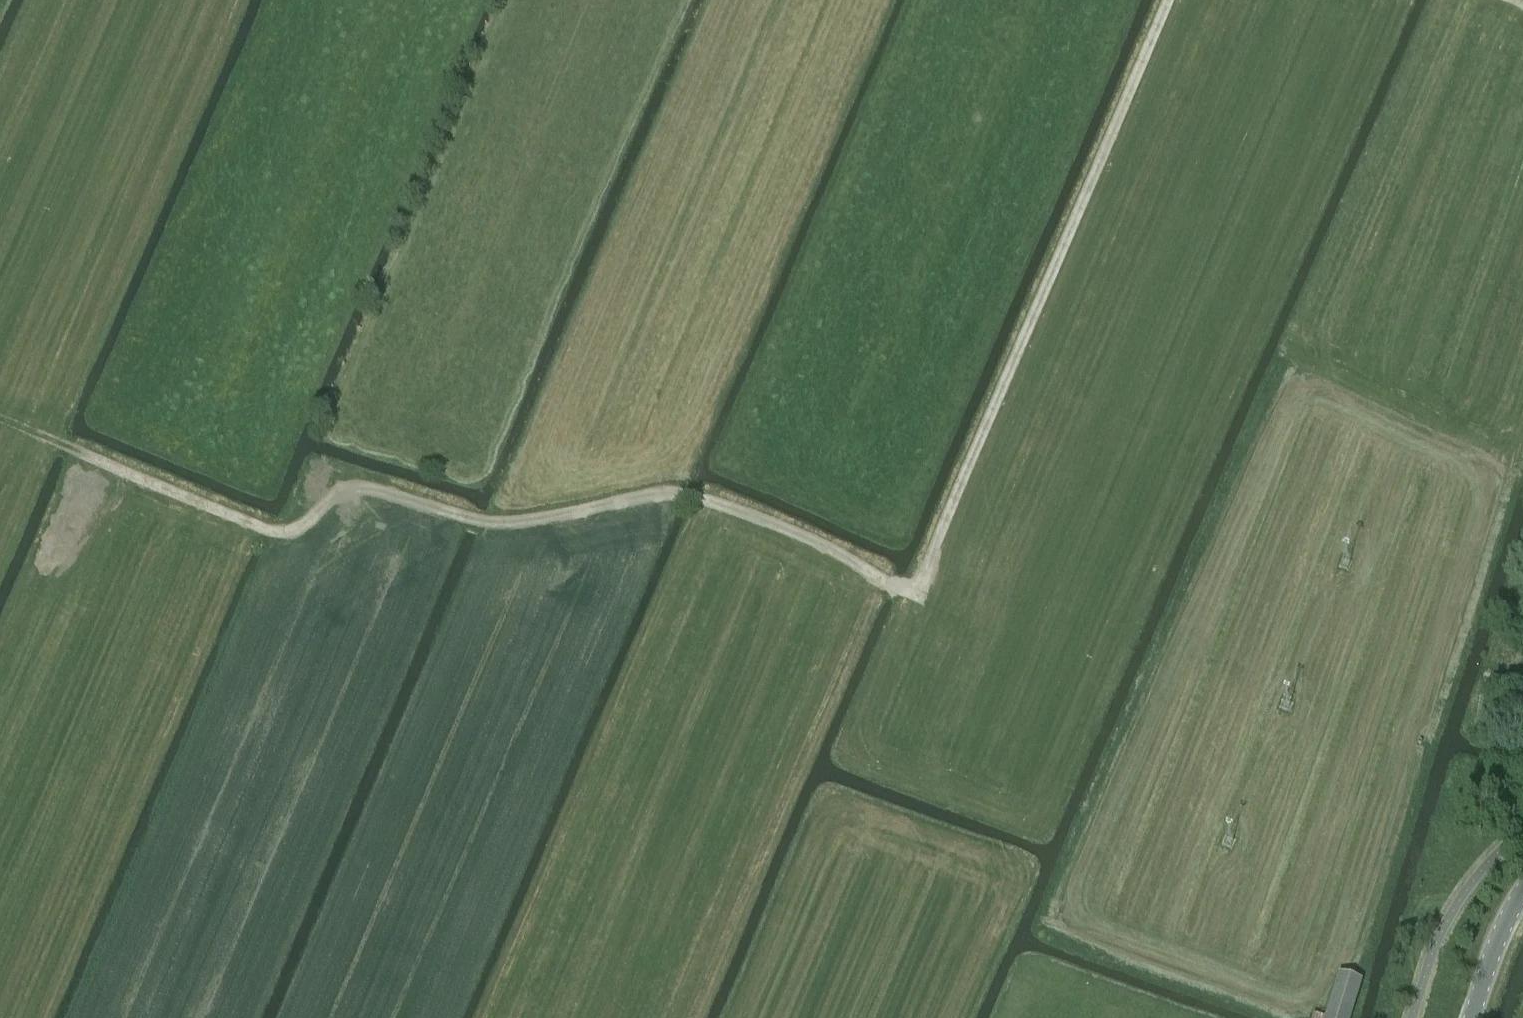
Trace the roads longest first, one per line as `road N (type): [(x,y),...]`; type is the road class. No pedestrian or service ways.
road 1 (track): [(1170,0),(916,599),(688,502),(478,537),(358,490),(327,499),(287,543),(62,460)]
road 2 (tertiary): [(1522,901),(1474,1017)]

